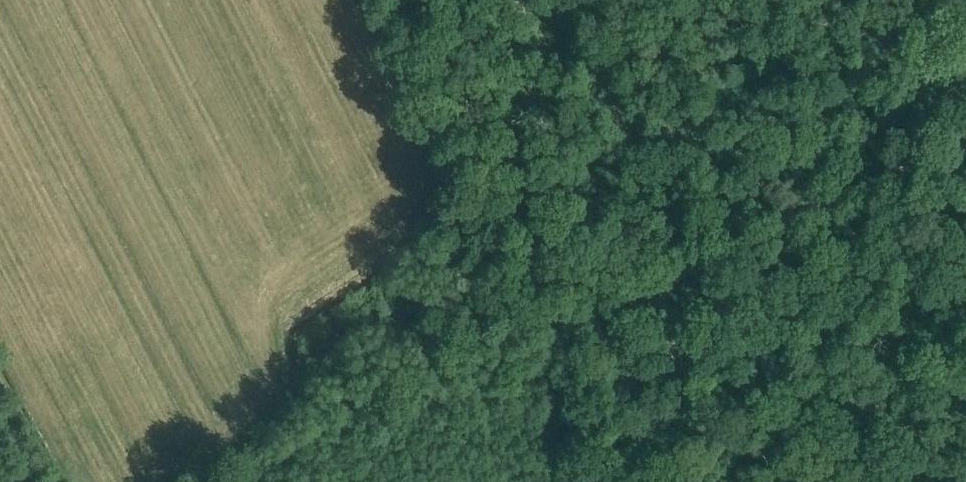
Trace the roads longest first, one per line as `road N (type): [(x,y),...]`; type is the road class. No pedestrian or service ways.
road 1 (track): [(703,481),(717,471),(721,443),(666,336),(662,305),(672,282),(703,261),(965,145)]

